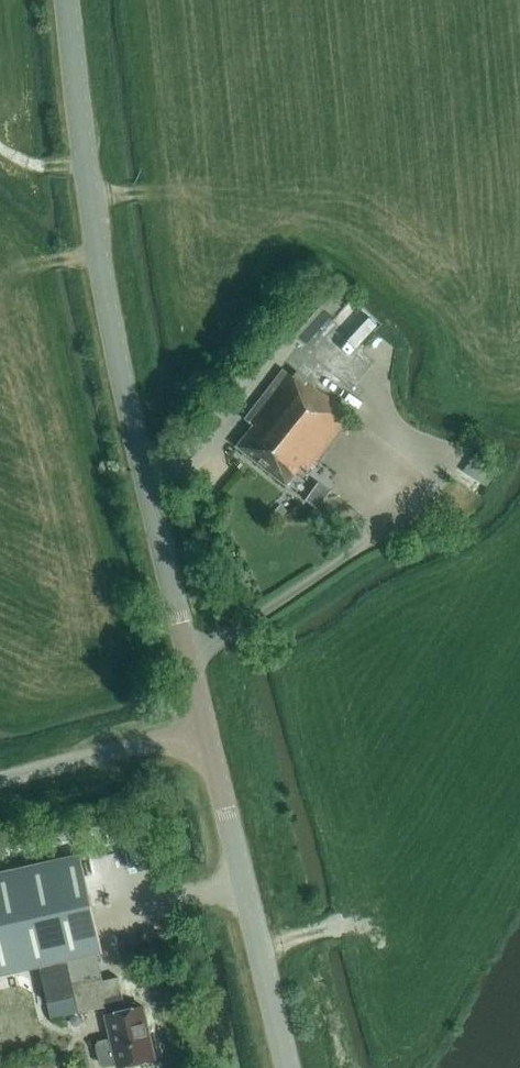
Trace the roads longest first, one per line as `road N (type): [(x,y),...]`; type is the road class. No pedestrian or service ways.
road 1 (tertiary): [(207,730),(113,331),(67,0)]
road 2 (tertiary): [(288,1067),(207,730)]
road 3 (unclassified): [(0,780),(207,730)]

